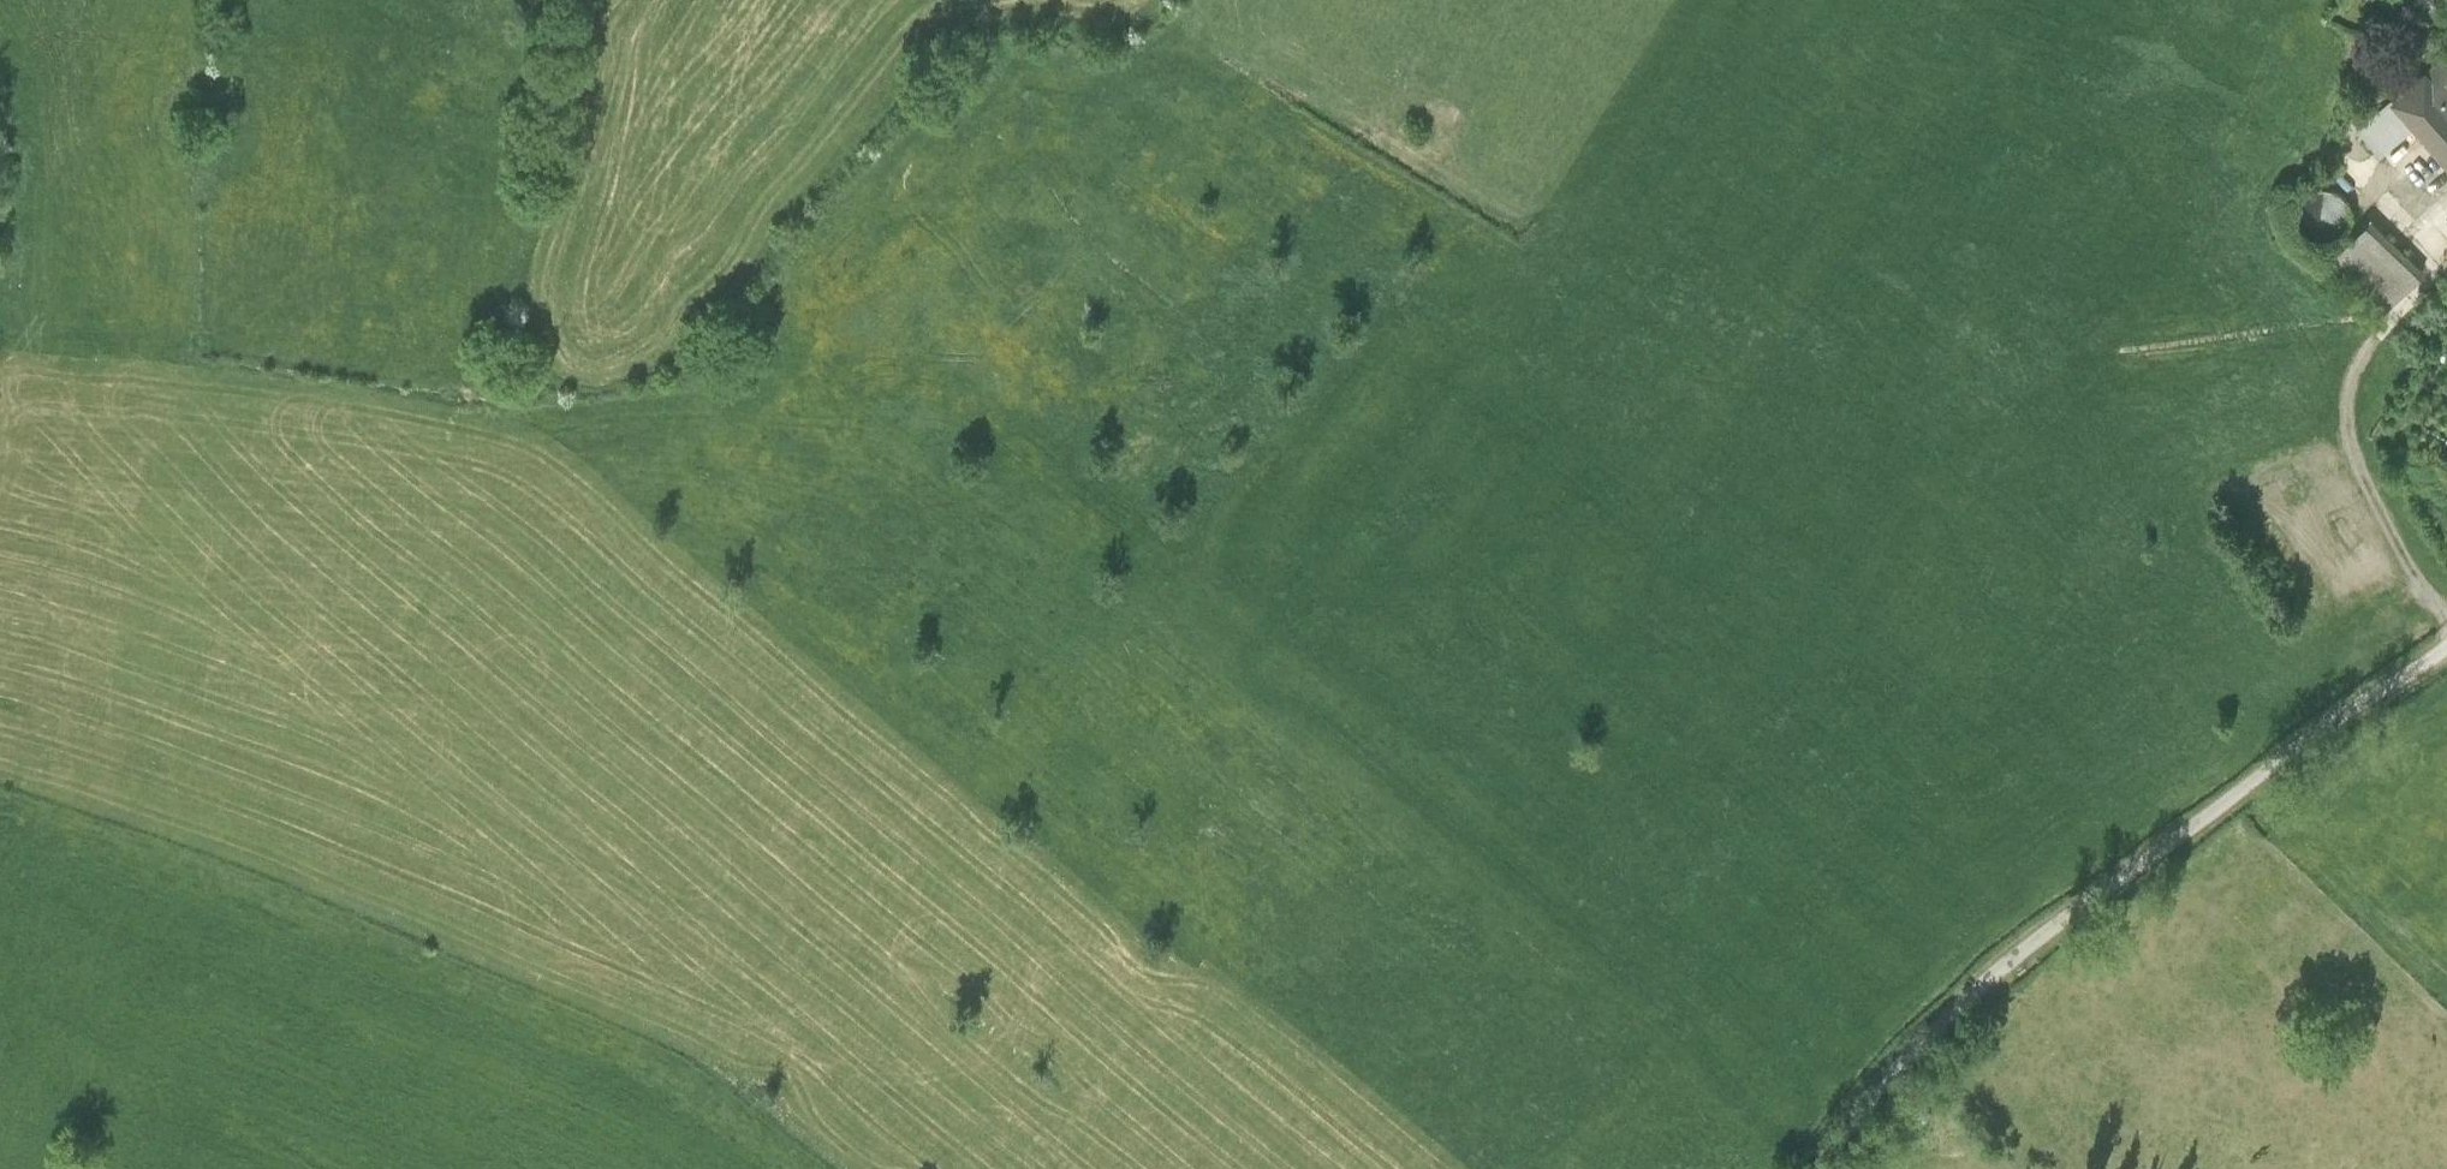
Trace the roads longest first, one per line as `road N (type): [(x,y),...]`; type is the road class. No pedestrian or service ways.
road 1 (track): [(2446,647),(2320,729),(2043,932),(1944,1023),(1815,1168)]
road 2 (track): [(2446,616),(2389,536),(2348,413),(2386,330),(2432,282)]

